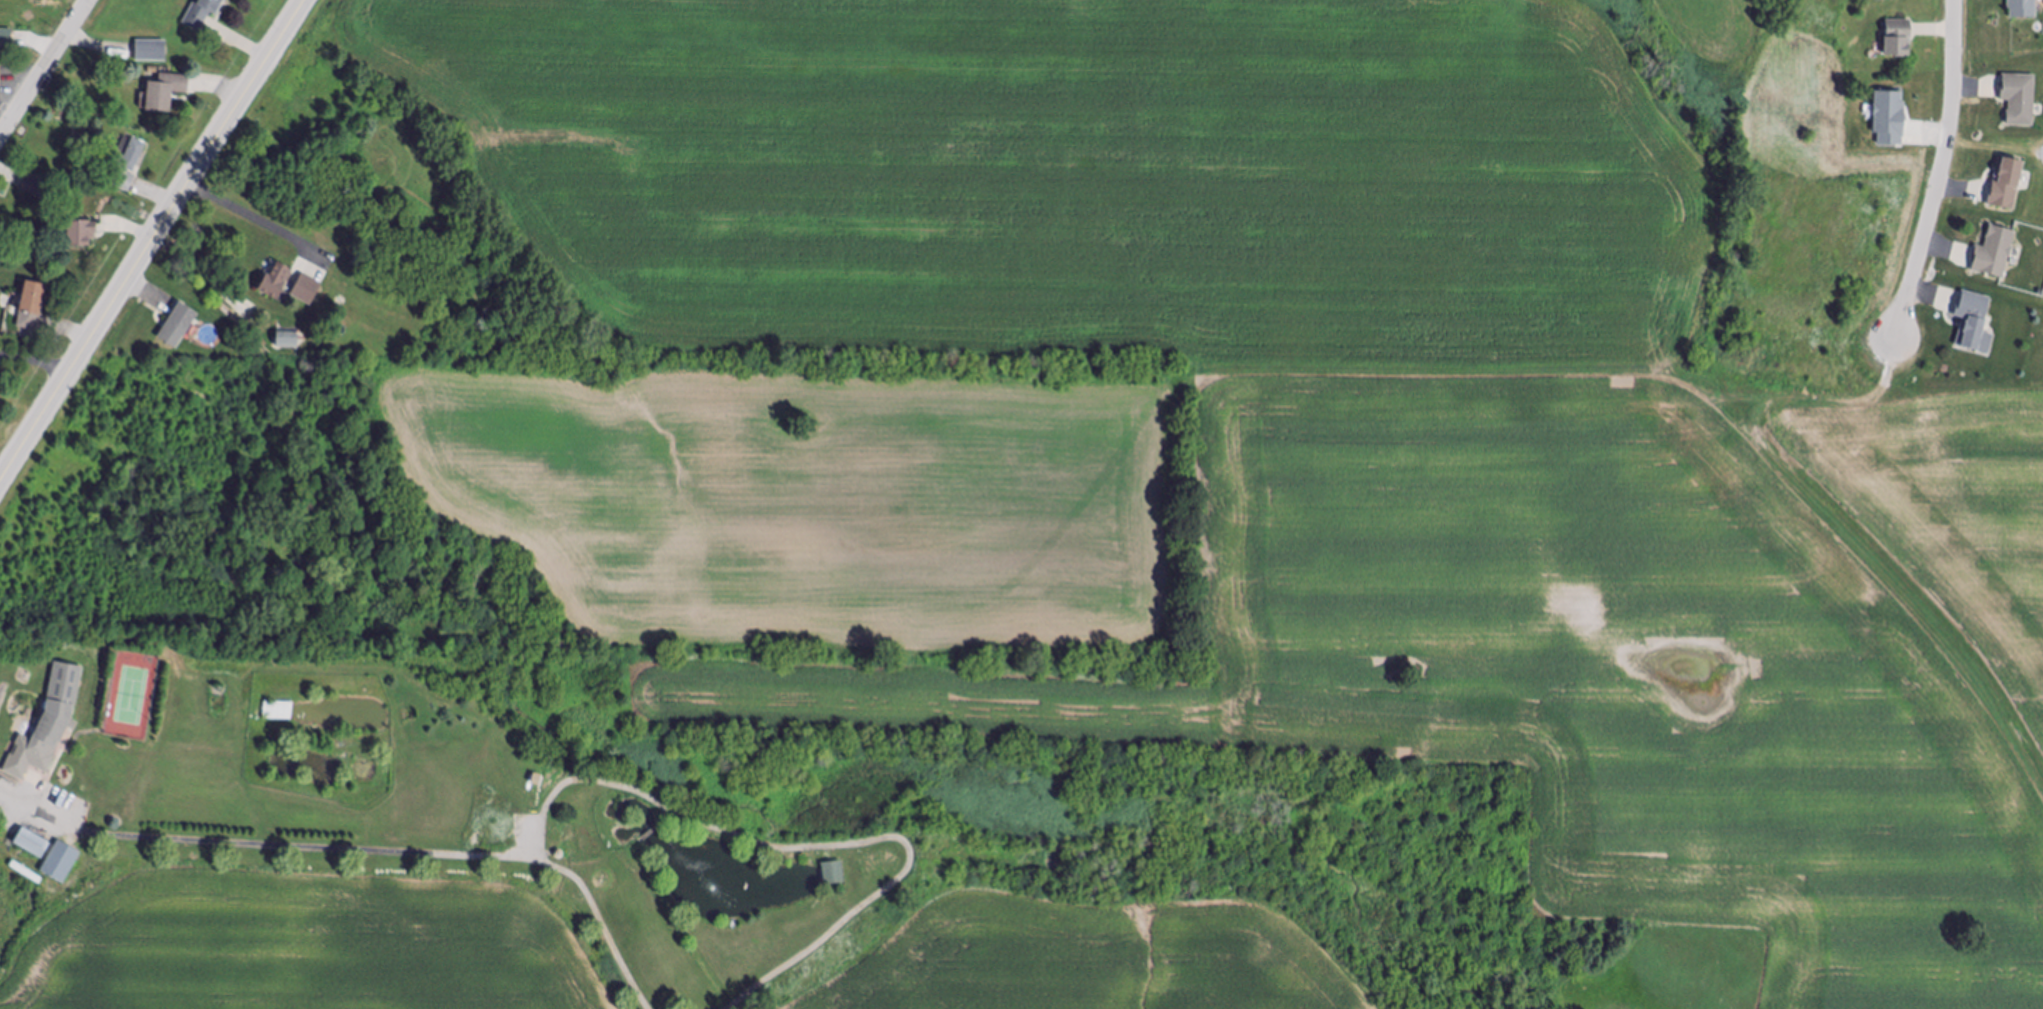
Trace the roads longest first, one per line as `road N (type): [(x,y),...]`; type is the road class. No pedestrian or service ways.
road 1 (secondary): [(0,482),(306,0)]
road 2 (residential): [(1957,0),(1949,133),(1895,338)]
road 3 (residential): [(0,139),(92,0)]

